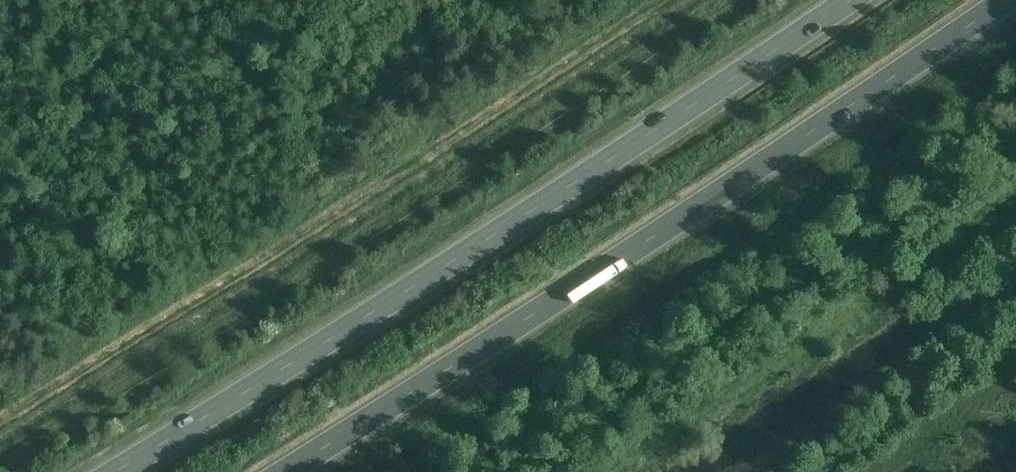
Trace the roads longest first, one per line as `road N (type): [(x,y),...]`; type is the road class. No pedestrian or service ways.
road 1 (trunk): [(850,0),(361,322),(114,471)]
road 2 (trunk): [(281,471),(1007,0)]

